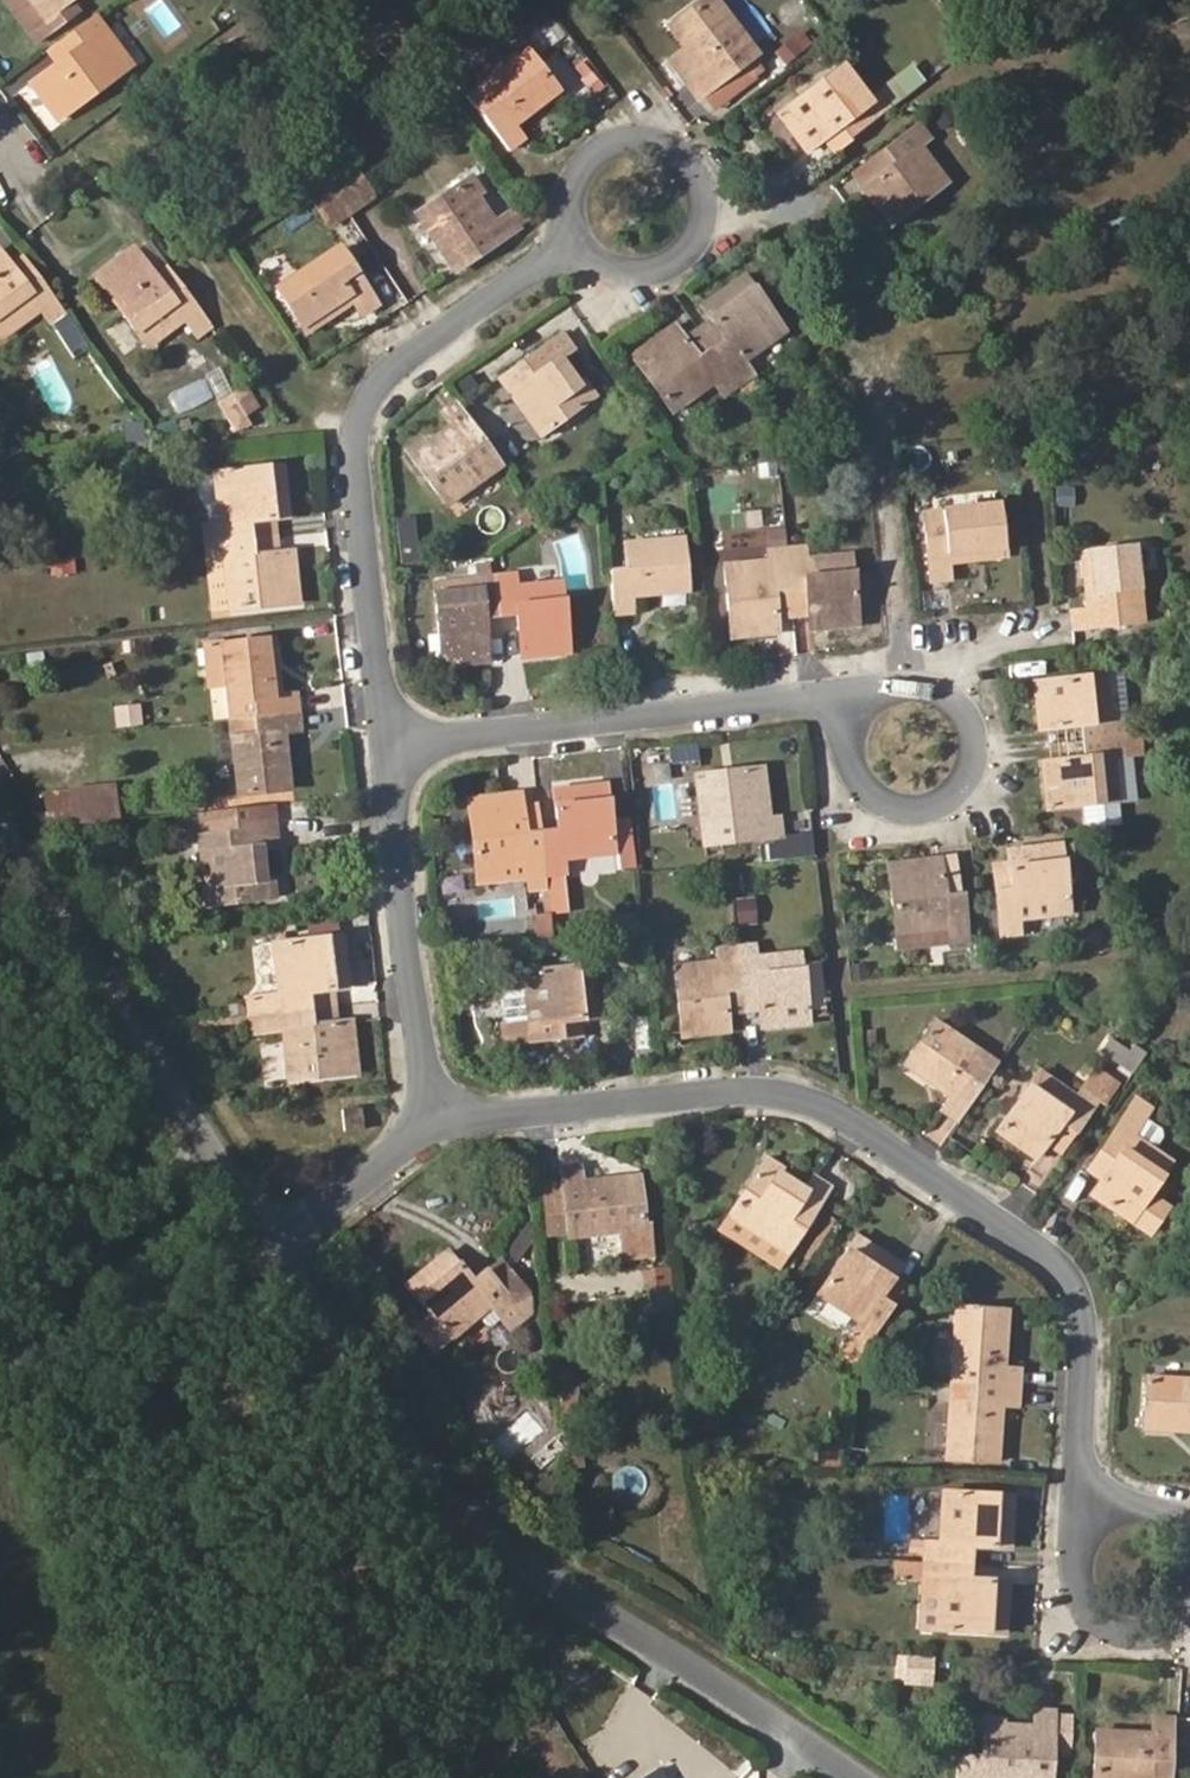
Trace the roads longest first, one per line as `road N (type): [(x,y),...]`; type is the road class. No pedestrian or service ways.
road 1 (residential): [(435,1120),(729,1092),(831,1109),(1056,1264),(1080,1292),(1082,1475),(1100,1524)]
road 2 (residential): [(284,1234),(470,1511),(856,1777)]
road 3 (residential): [(385,745),(355,447),(360,409),(384,374),(581,238)]
road 4 (residential): [(0,804),(284,1234)]
road 5 (residential): [(385,745),(808,698),(859,710)]
road 6 (residential): [(435,1120),(385,745)]
road 7 (residential): [(581,238),(571,198),(587,160),(622,139),(663,142),(696,170),(704,215),(681,254),(662,266)]
road 8 (residential): [(859,710),(851,729),(852,769),(878,799),(917,808),(954,792),(973,756),(965,715),(952,699)]
road 9 (track): [(0,1196),(224,1143)]
road 10 (residential): [(1100,1524),(1081,1560),(1082,1580),(1101,1616),(1139,1632),(1159,1630),(1189,1611)]
road 11 (residential): [(284,1234),(435,1120)]

